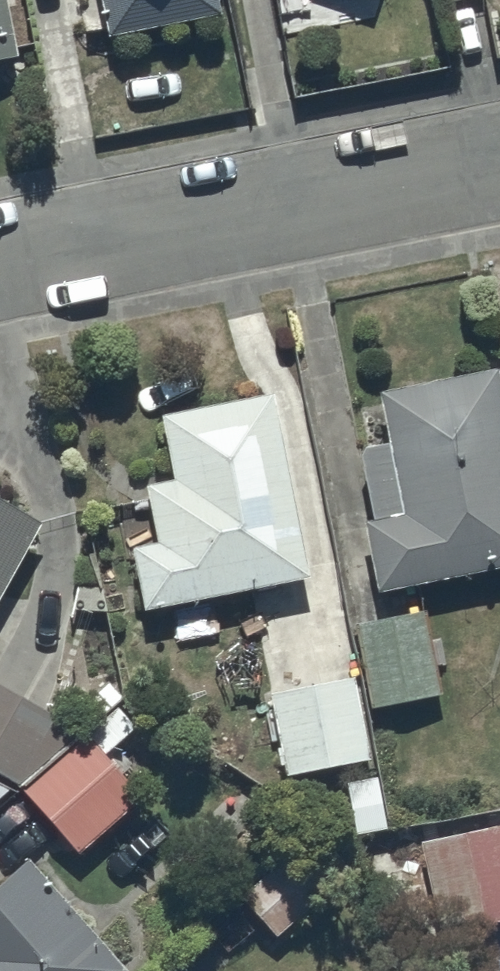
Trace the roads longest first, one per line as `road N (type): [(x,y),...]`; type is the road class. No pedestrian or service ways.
road 1 (residential): [(0,260),(499,158)]

